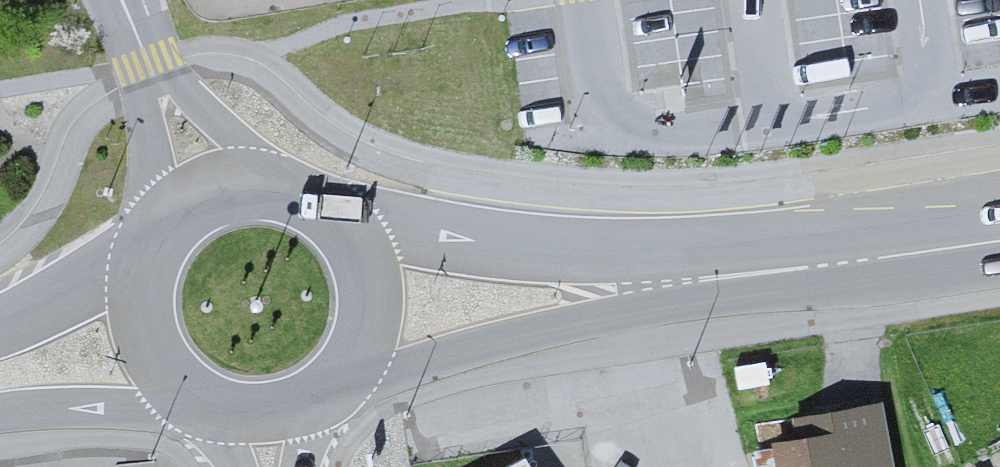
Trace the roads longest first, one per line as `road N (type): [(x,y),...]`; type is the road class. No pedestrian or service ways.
road 1 (primary): [(341,381),(762,272)]
road 2 (primary): [(762,272),(355,236)]
road 3 (primary): [(762,272),(999,240)]
road 4 (primary): [(0,415),(213,408)]
road 5 (primary): [(147,263),(141,306),(151,348),(176,384),(213,408)]
road 6 (unclassified): [(147,62),(162,234)]
road 7 (unclassified): [(268,185),(147,62)]
road 8 (primary): [(147,263),(0,325)]
road 9 (primary): [(341,381),(363,349),(373,311),(370,272),(355,236)]
road 10 (primary): [(213,408),(285,413),(341,381)]
road 11 (primary): [(268,185),(227,188),(190,205),(162,234)]

